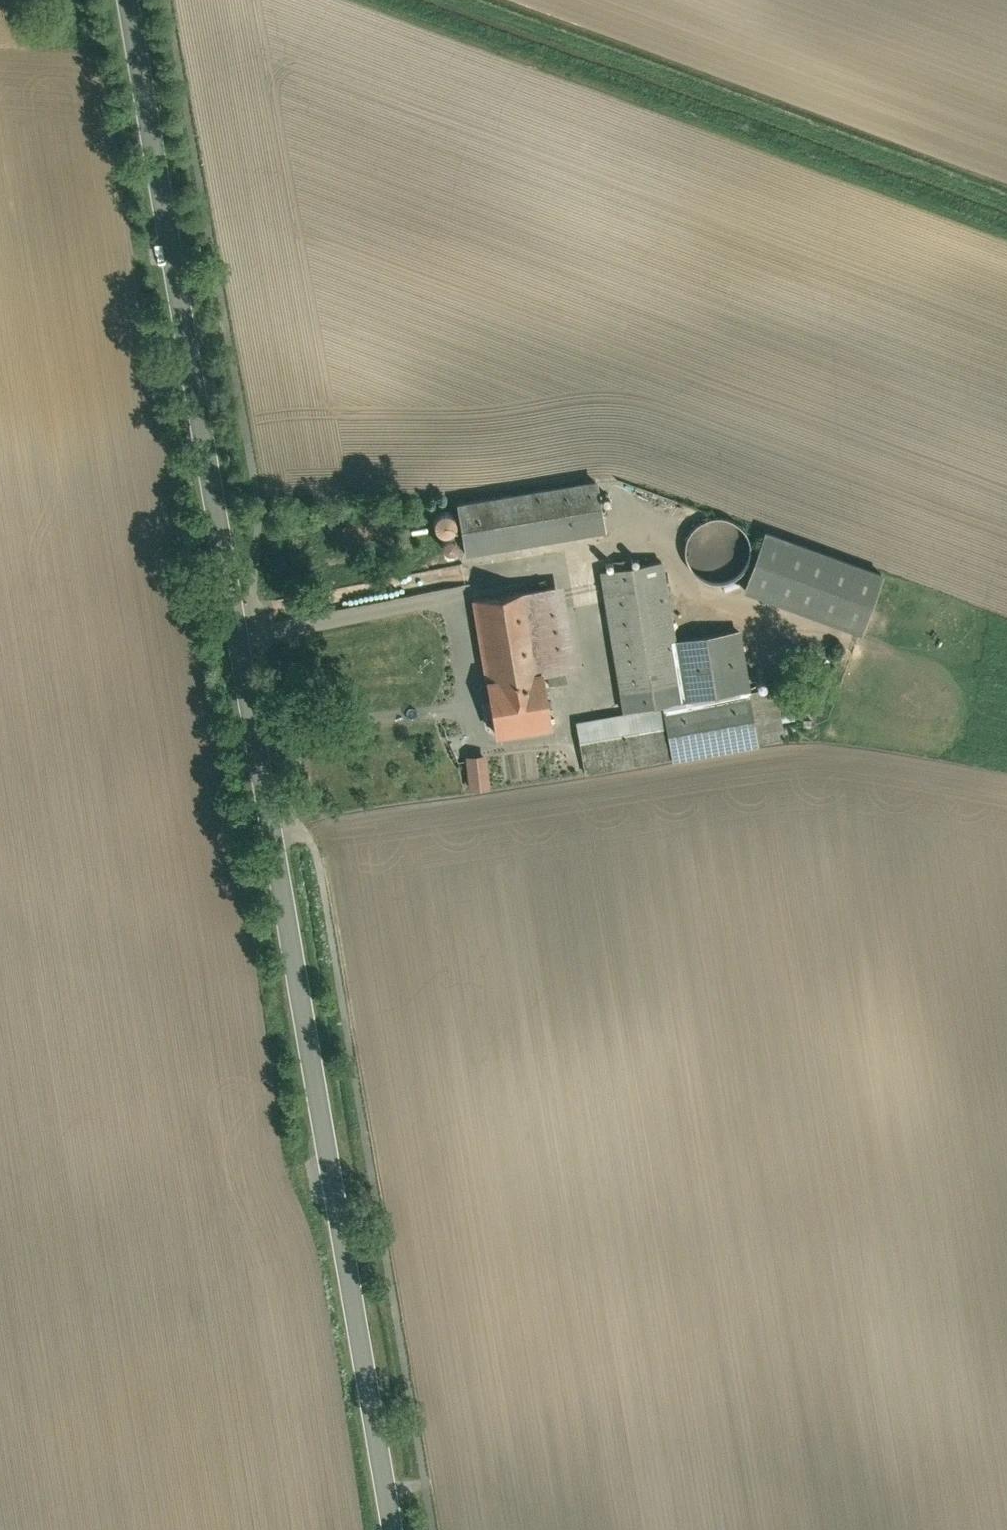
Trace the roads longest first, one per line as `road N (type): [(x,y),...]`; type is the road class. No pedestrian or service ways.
road 1 (tertiary): [(131,0),(394,1529)]

